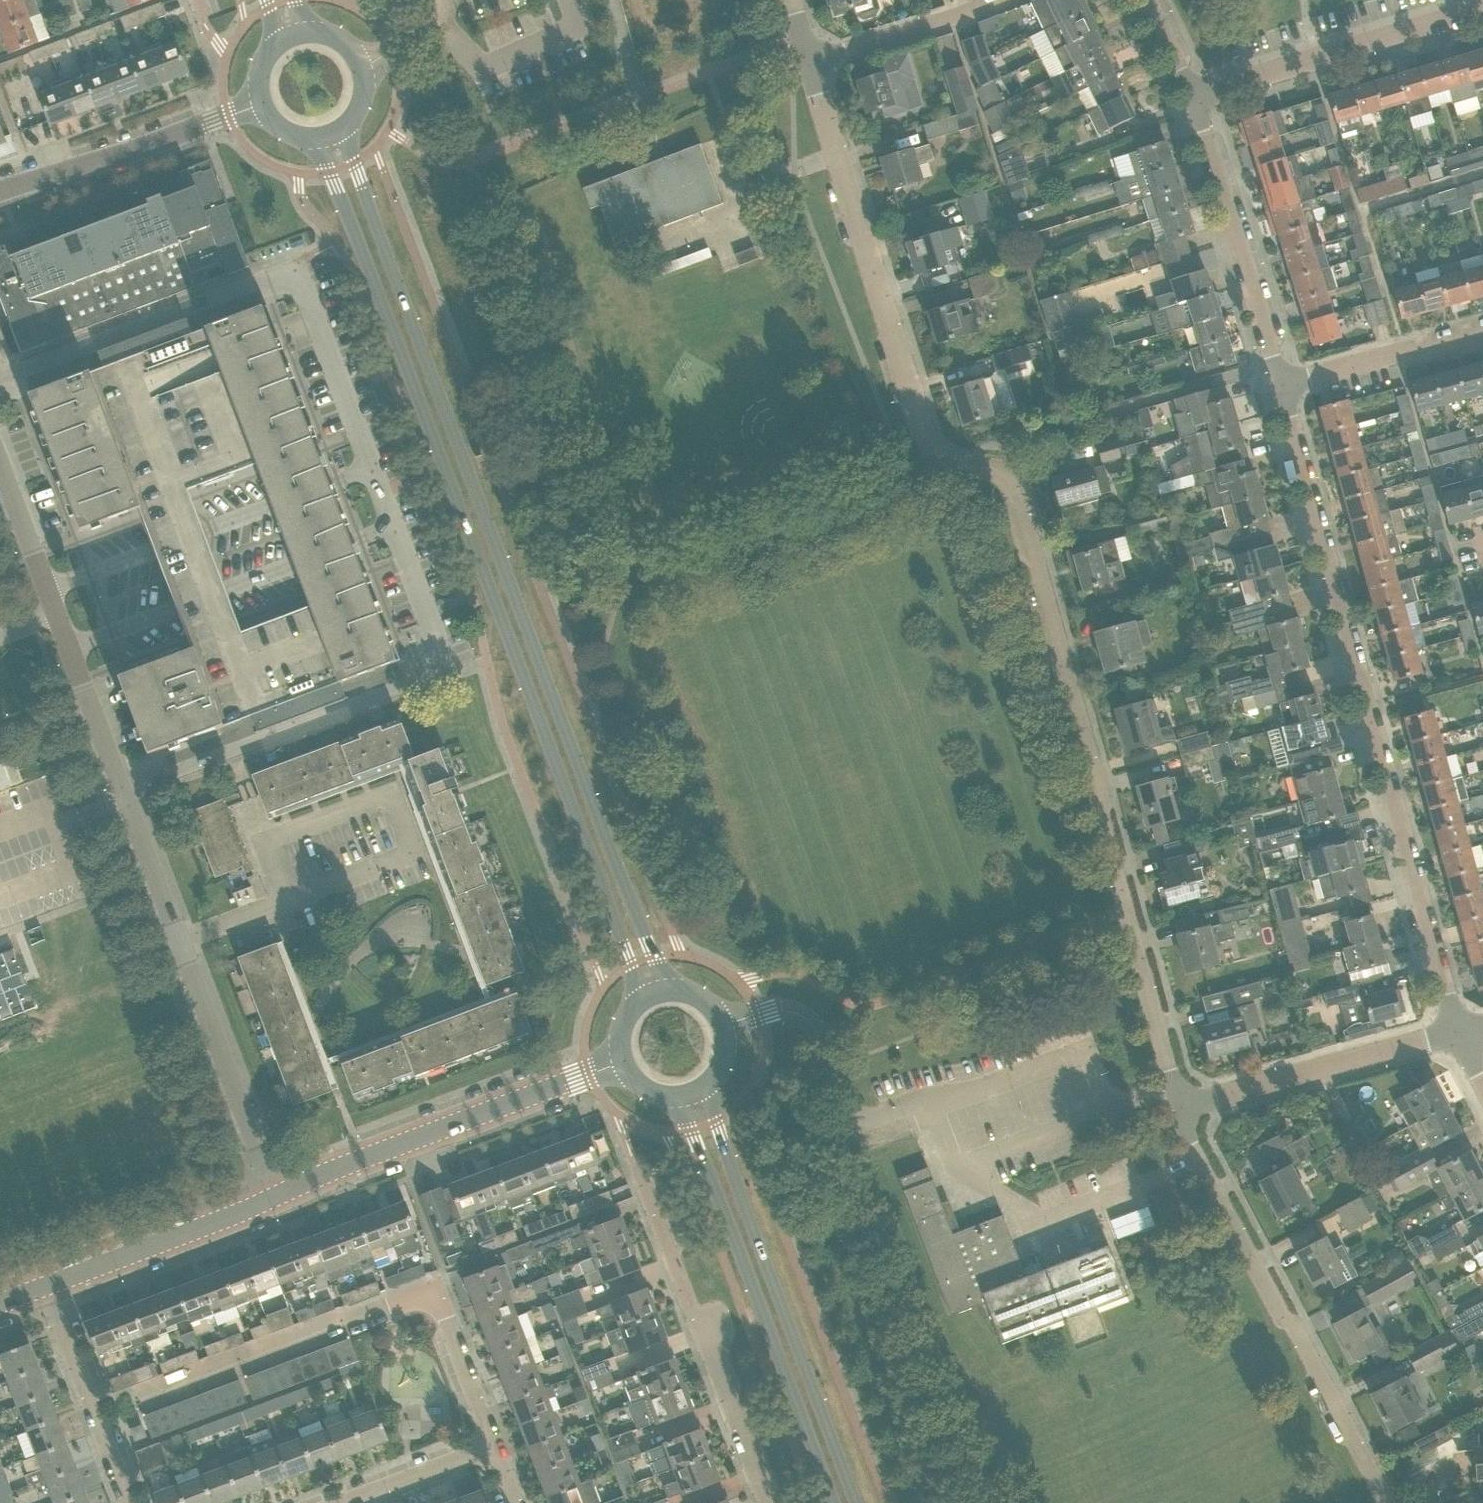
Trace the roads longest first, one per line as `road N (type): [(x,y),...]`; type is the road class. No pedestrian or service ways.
road 1 (unclassified): [(1178,1106),(1023,510),(1003,470),(948,464),(929,450),(812,69)]
road 2 (tertiary): [(664,991),(347,123)]
road 3 (tertiary): [(317,136),(644,998)]
road 4 (unclassified): [(1461,1033),(1425,948),(1279,388)]
road 5 (residential): [(177,940),(0,470)]
road 6 (unclassified): [(1386,1502),(1280,1315),(1178,1106)]
road 7 (tertiary): [(855,1502),(714,1119),(709,1084)]
road 8 (tertiary): [(678,1098),(832,1502)]
road 9 (residential): [(273,1196),(621,1063)]
road 10 (residential): [(768,1502),(633,1156)]
road 11 (residential): [(285,900),(412,852),(390,797),(264,844)]
road 12 (unclassified): [(1279,388),(1177,80)]
road 13 (unclassified): [(1177,80),(1475,0)]
road 14 (unclassified): [(1178,1106),(1461,1033)]
road 15 (residential): [(0,194),(262,105)]
road 16 (residential): [(273,1196),(177,940)]
road 17 (residential): [(48,1282),(273,1196)]
road 18 (residential): [(129,1502),(48,1282)]
road 19 (unclassified): [(1279,388),(1482,333)]
road 20 (unclassified): [(812,69),(1008,0)]
road 21 (residential): [(723,1026),(763,1013),(802,1015),(817,1029),(843,1096)]
road 22 (residential): [(493,1450),(435,1297)]
road 23 (residential): [(493,1450),(344,1502)]
road 24 (tertiary): [(347,123),(363,96),(361,63),(337,36),(306,30)]

